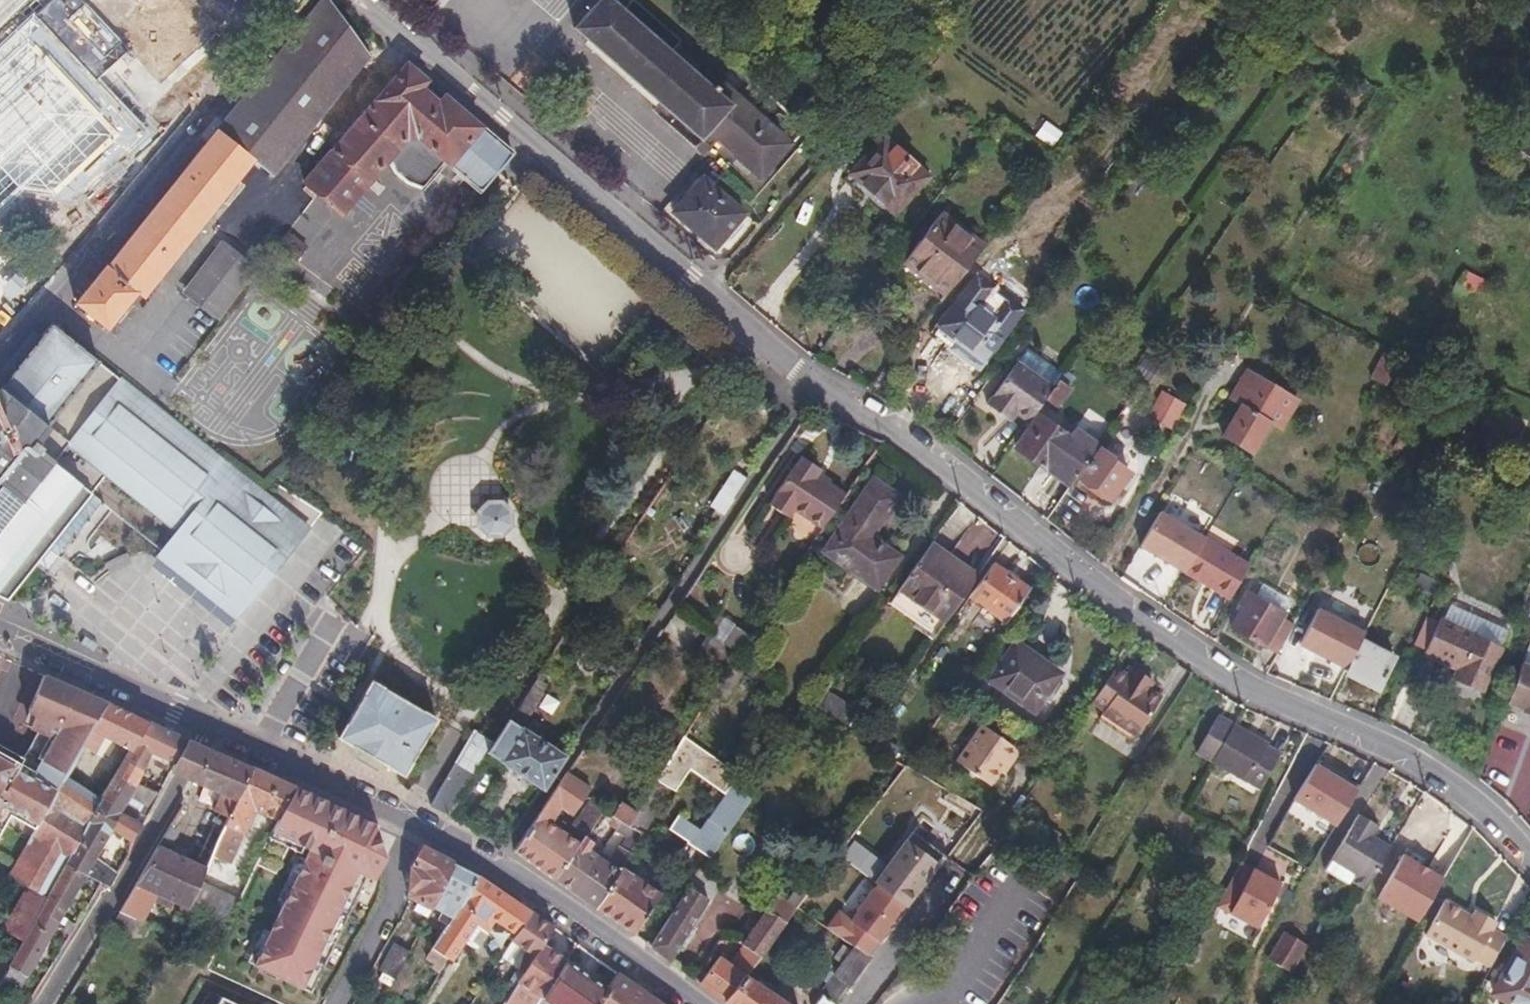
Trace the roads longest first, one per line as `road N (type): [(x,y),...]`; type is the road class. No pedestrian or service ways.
road 1 (residential): [(352,0),(773,360),(917,449),(1119,607),(1265,696),(1410,760),(1467,797),(1529,857)]
road 2 (tertiary): [(698,1003),(494,868),(208,734)]
road 3 (residential): [(48,1003),(208,734)]
road 4 (residential): [(175,719),(0,636)]

